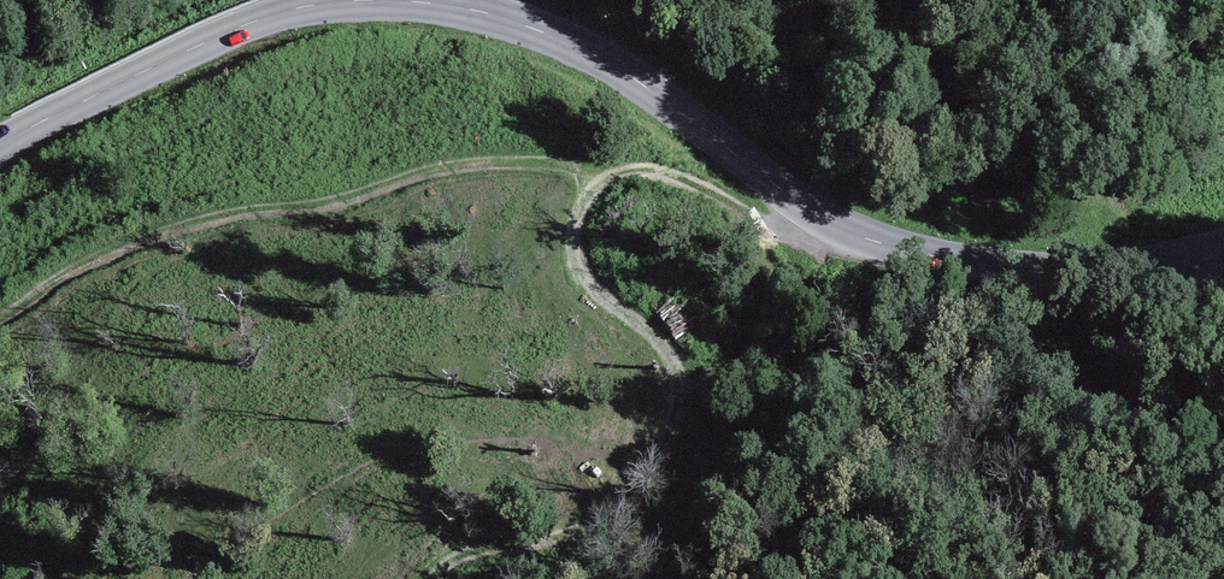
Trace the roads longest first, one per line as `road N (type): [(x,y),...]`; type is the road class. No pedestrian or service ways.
road 1 (tertiary): [(1223,248),(1142,267),(1063,271),(972,263),(869,239),(821,219),(593,55),(510,20),(418,1),(325,3),(247,24),(0,143)]
road 2 (track): [(434,578),(475,548),(544,540),(599,520),(641,486),(668,447),(682,373)]
road 3 (track): [(821,219),(785,228),(651,169),(592,186)]
road 4 (track): [(592,186),(574,216),(581,270),(617,312),(670,348),(682,373)]

